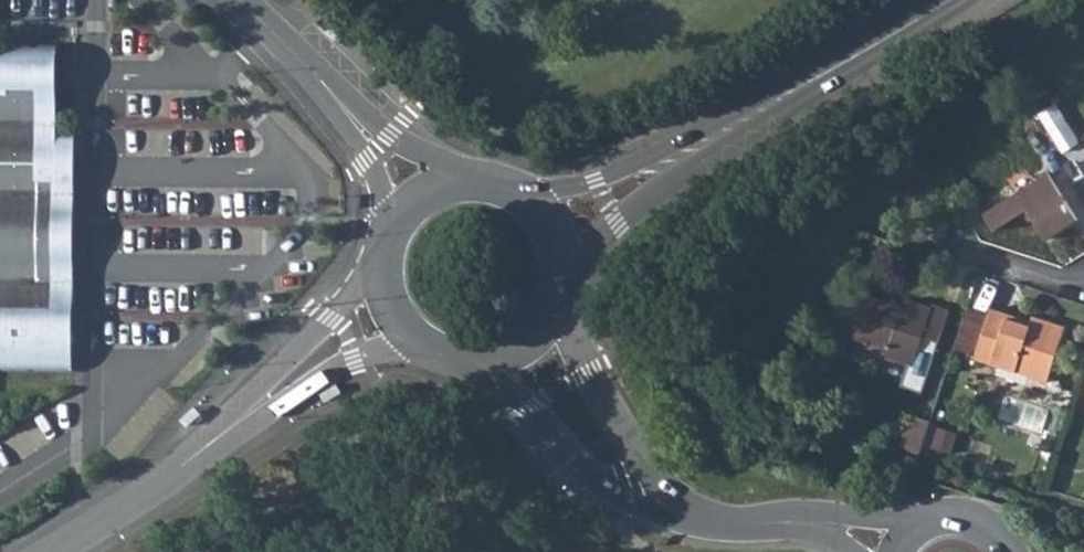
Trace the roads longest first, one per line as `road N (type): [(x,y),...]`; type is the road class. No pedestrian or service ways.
road 1 (secondary): [(672,154),(945,0)]
road 2 (residential): [(466,354),(616,492),(643,507),(680,512)]
road 3 (residential): [(680,512),(585,373),(556,299)]
road 4 (secondary): [(385,264),(218,437)]
road 5 (residential): [(680,512),(737,522),(812,522),(903,544)]
road 6 (secondary): [(218,437),(241,432),(354,356),(414,332)]
road 7 (secondary): [(50,551),(218,437)]
road 8 (secondary): [(561,281),(614,218),(667,172),(672,154)]
road 9 (secondary): [(672,154),(524,193)]
road 10 (tertiary): [(244,0),(343,105)]
road 11 (tertiary): [(467,177),(343,105)]
road 12 (tertiary): [(343,105),(392,230)]
road 13 (residential): [(1005,551),(990,531),(958,517),(931,521),(903,544)]

